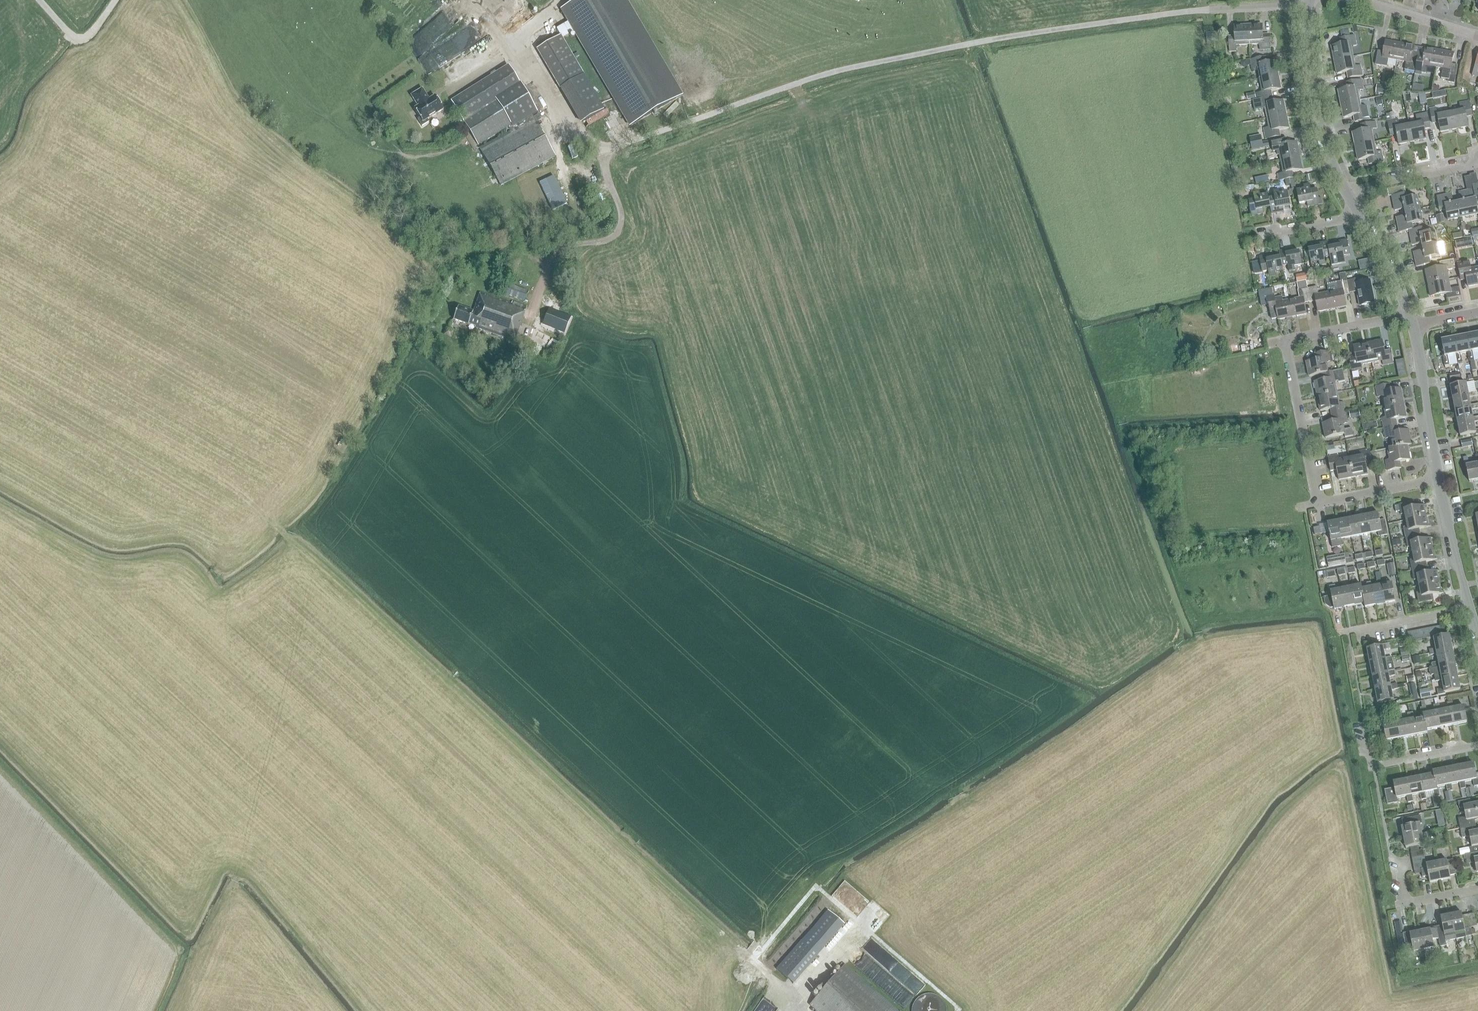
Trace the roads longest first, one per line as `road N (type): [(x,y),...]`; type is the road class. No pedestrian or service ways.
road 1 (unclassified): [(604,167),(610,153),(657,134),(835,73),(1211,10)]
road 2 (tertiary): [(1345,191),(1311,86),(1309,5)]
road 3 (residential): [(1318,503),(1285,340)]
road 4 (tertiary): [(1438,479),(1413,326)]
road 5 (residential): [(1477,748),(1380,768),(1364,757),(1358,726)]
road 6 (residential): [(1345,191),(1476,163)]
road 7 (tertiary): [(1469,607),(1438,479)]
road 8 (residential): [(1341,633),(1469,607)]
road 9 (residential): [(1477,37),(1354,0)]
road 10 (residential): [(1285,340),(1408,314)]
road 11 (residential): [(1318,503),(1438,479)]

